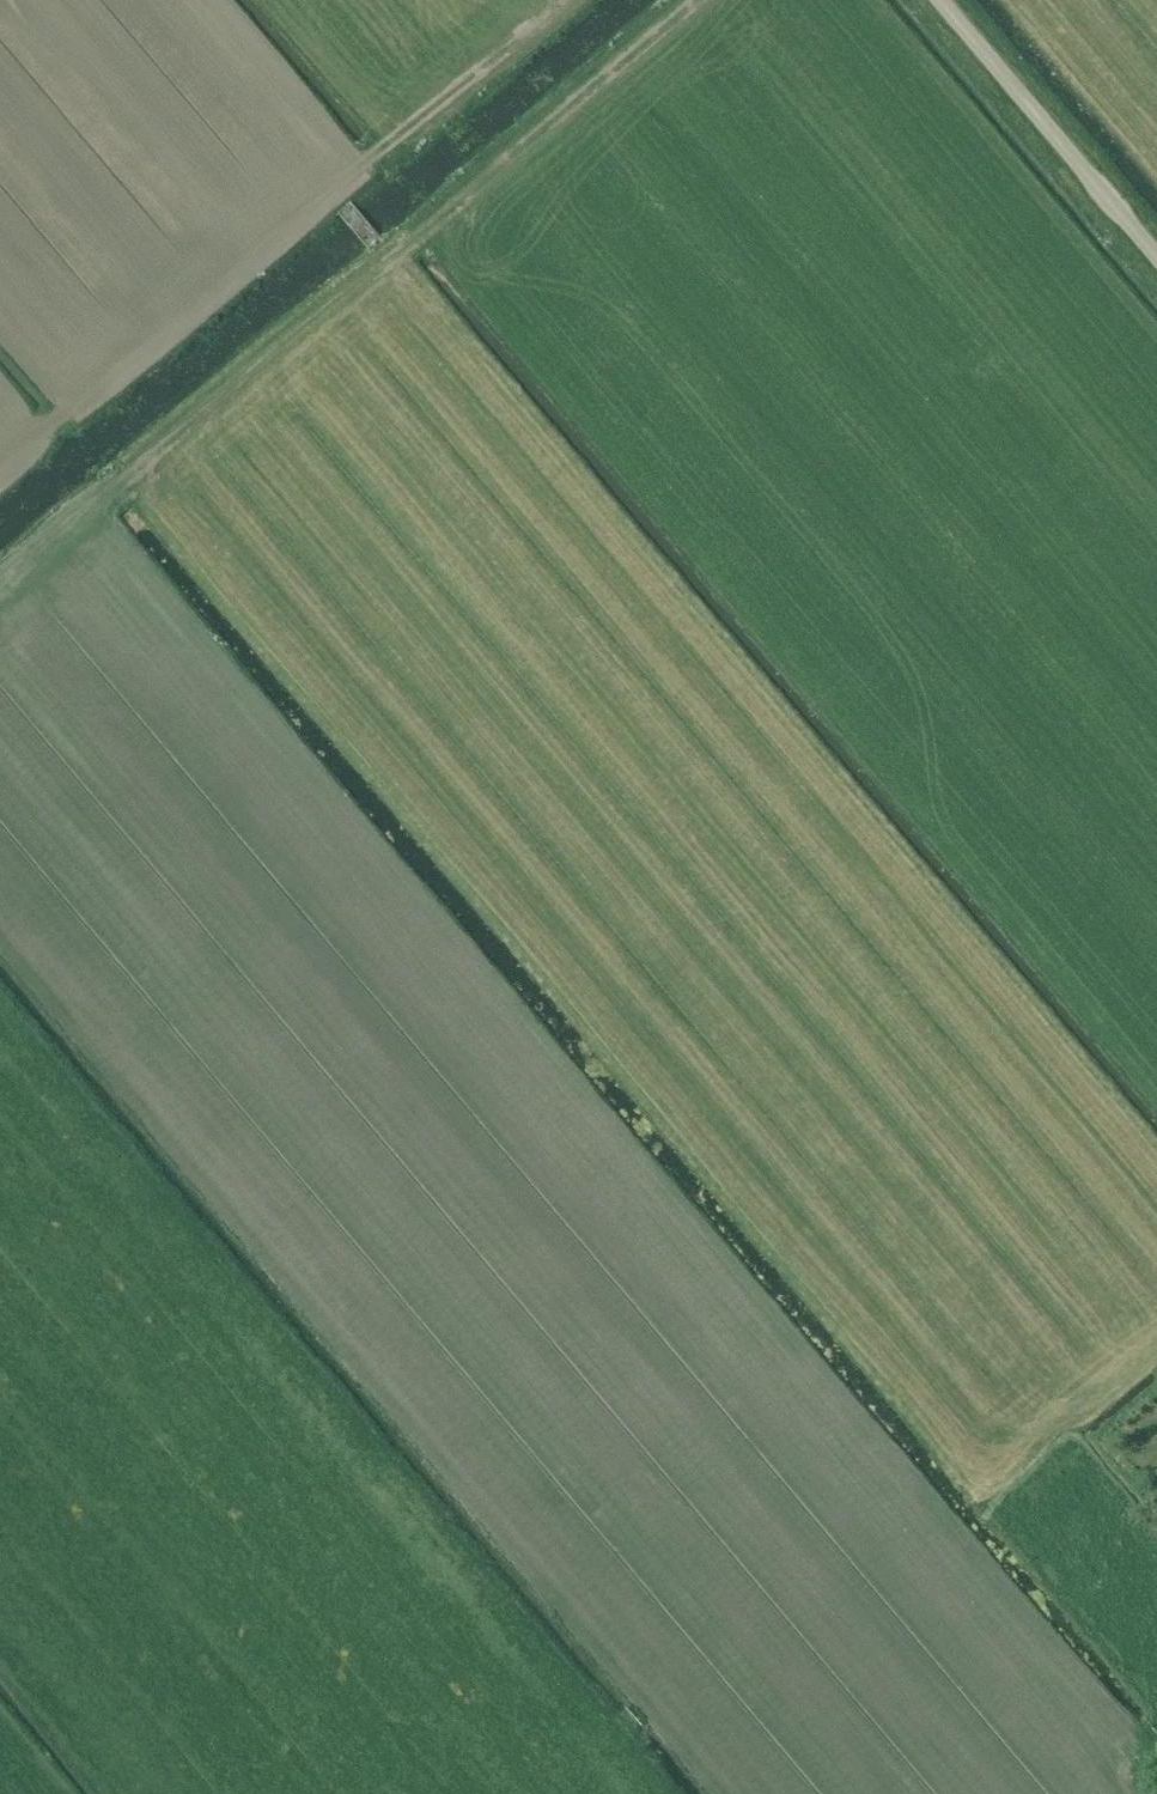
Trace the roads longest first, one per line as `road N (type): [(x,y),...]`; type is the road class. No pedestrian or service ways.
road 1 (unclassified): [(937,0),(1156,258)]

